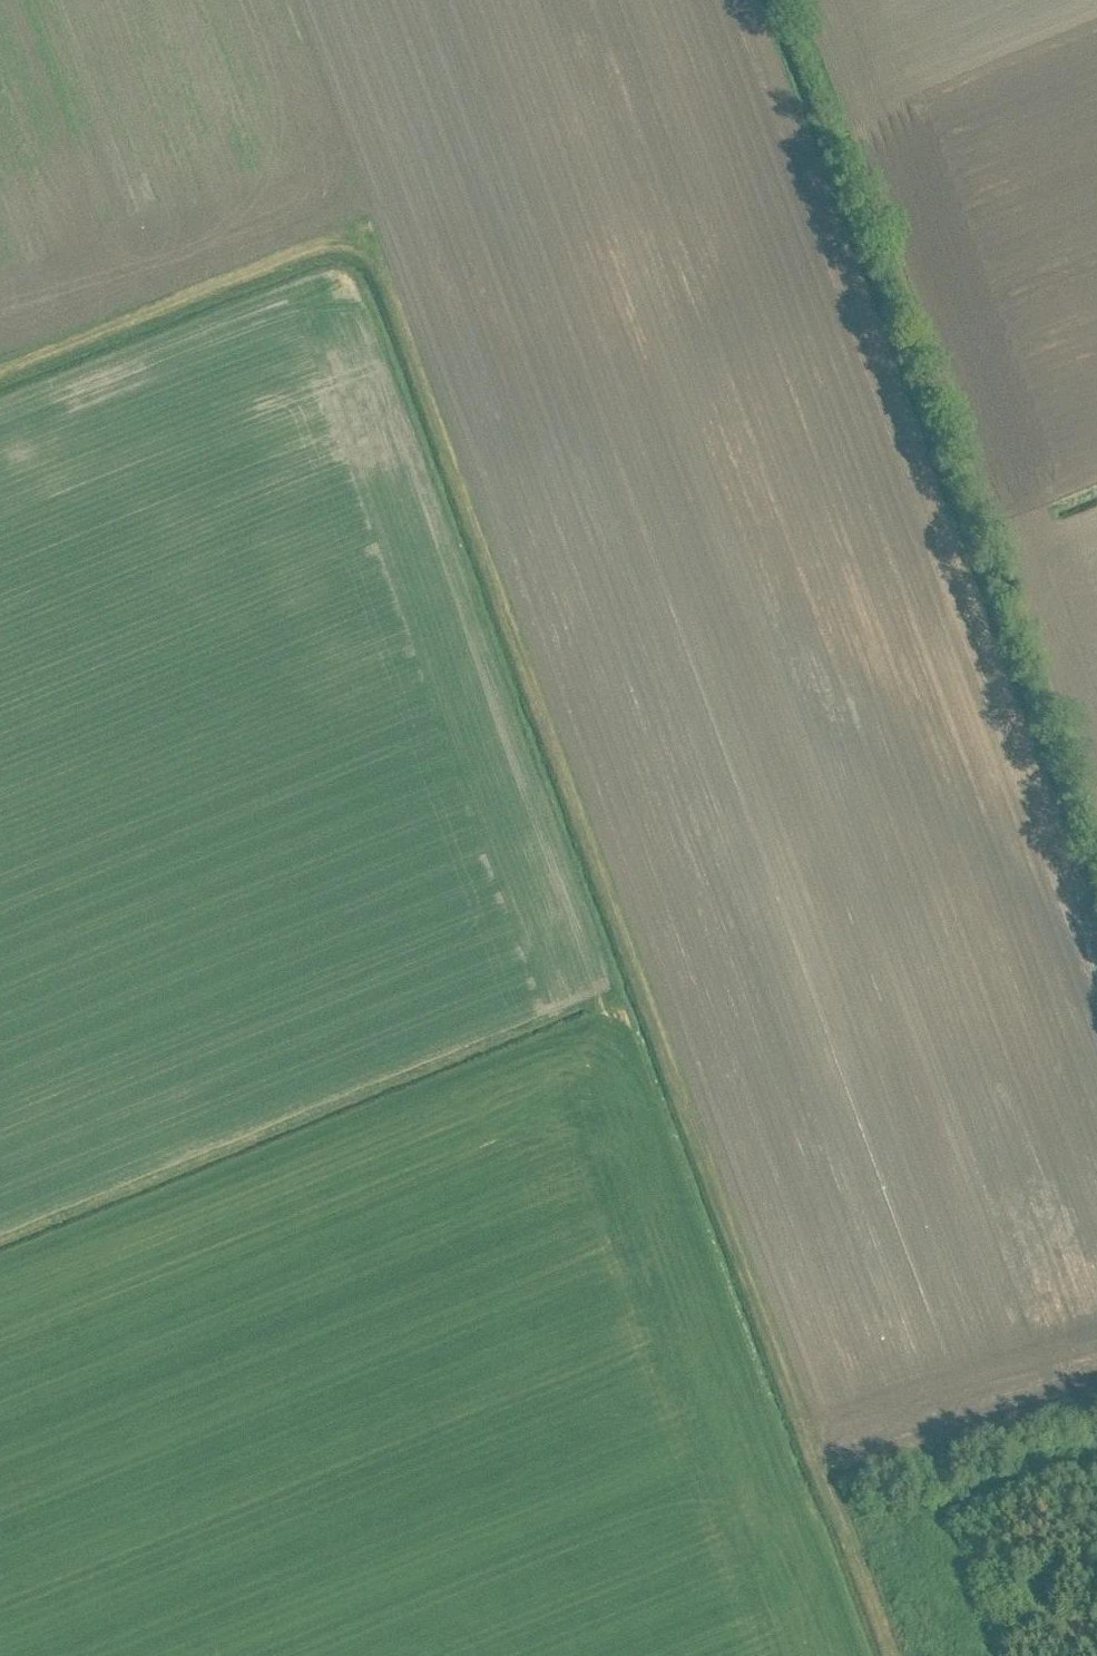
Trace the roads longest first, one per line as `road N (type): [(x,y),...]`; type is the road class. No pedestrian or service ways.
road 1 (track): [(887,1655),(388,286),(348,253),(320,251),(0,378)]

